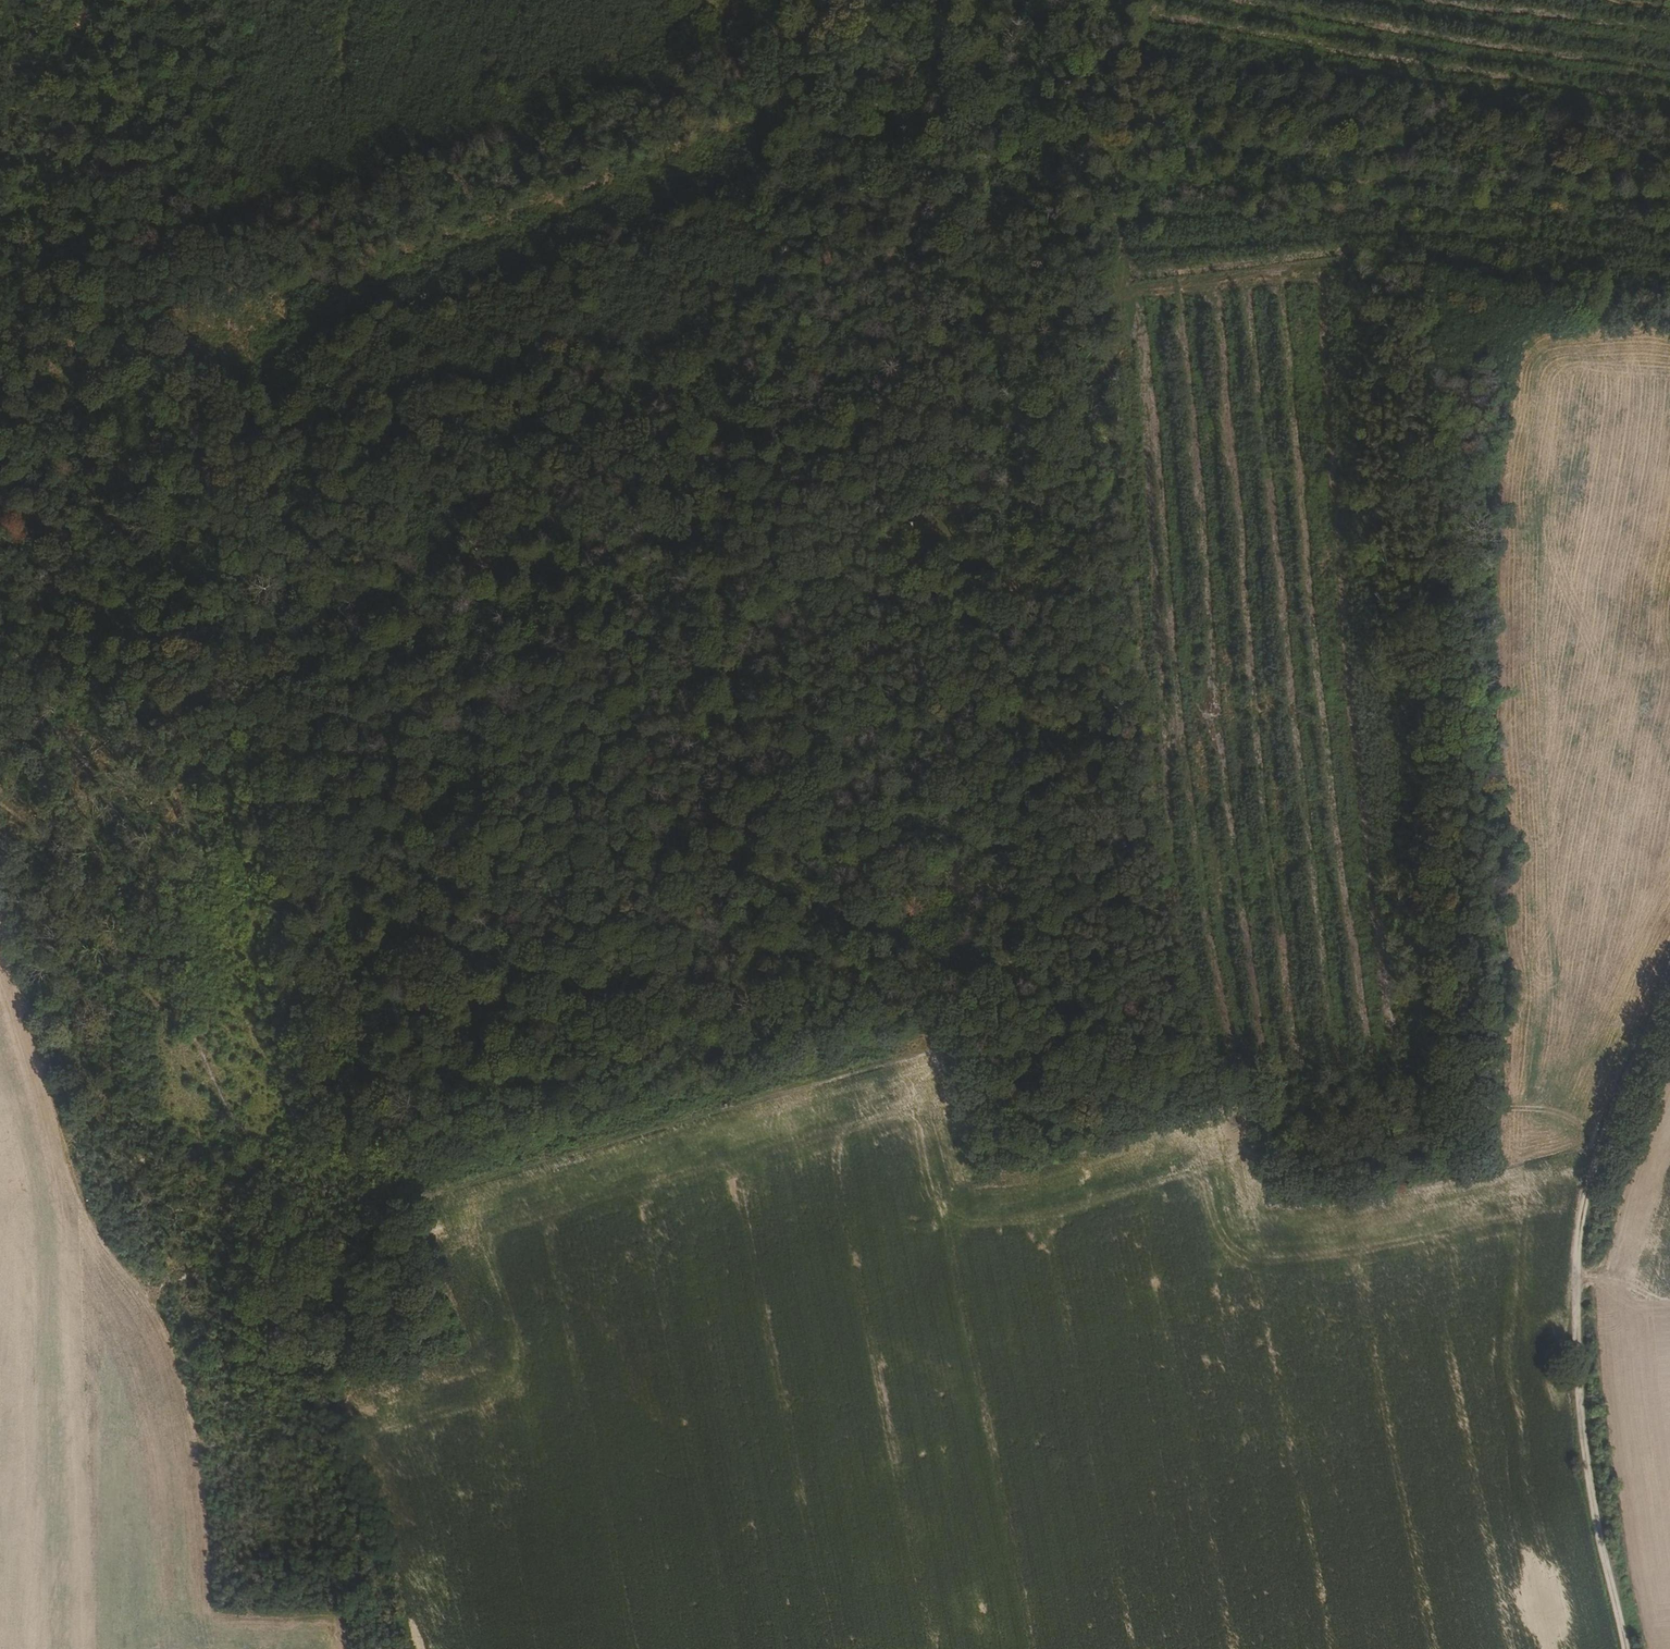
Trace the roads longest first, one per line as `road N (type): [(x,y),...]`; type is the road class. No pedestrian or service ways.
road 1 (track): [(411,1648),(418,1618),(325,1384),(101,1047),(0,675)]
road 2 (track): [(1620,1648),(1591,1532),(1572,1385),(1570,1256),(1584,1173),(1669,982)]

